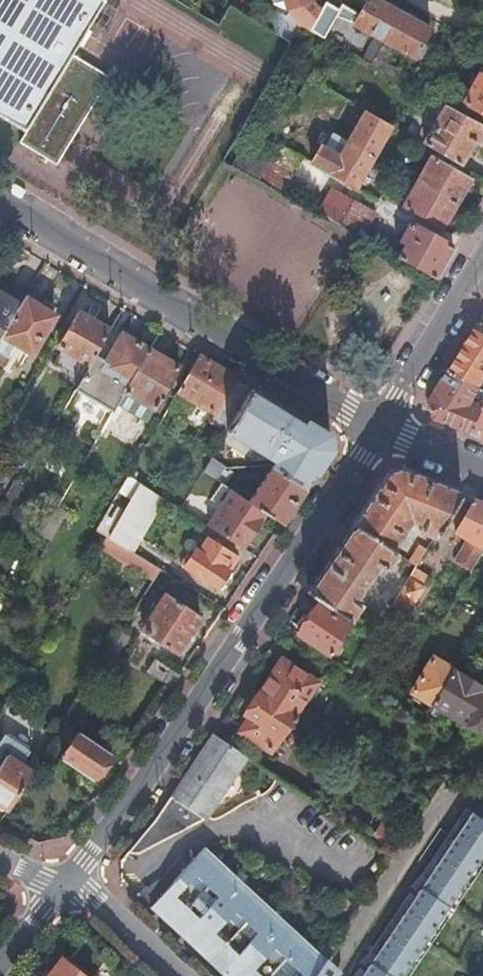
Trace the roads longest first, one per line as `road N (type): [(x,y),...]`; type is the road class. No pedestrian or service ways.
road 1 (residential): [(381,427),(66,885)]
road 2 (residential): [(0,202),(381,427)]
road 3 (residential): [(482,260),(381,427)]
road 4 (residential): [(66,885),(89,893),(180,975)]

